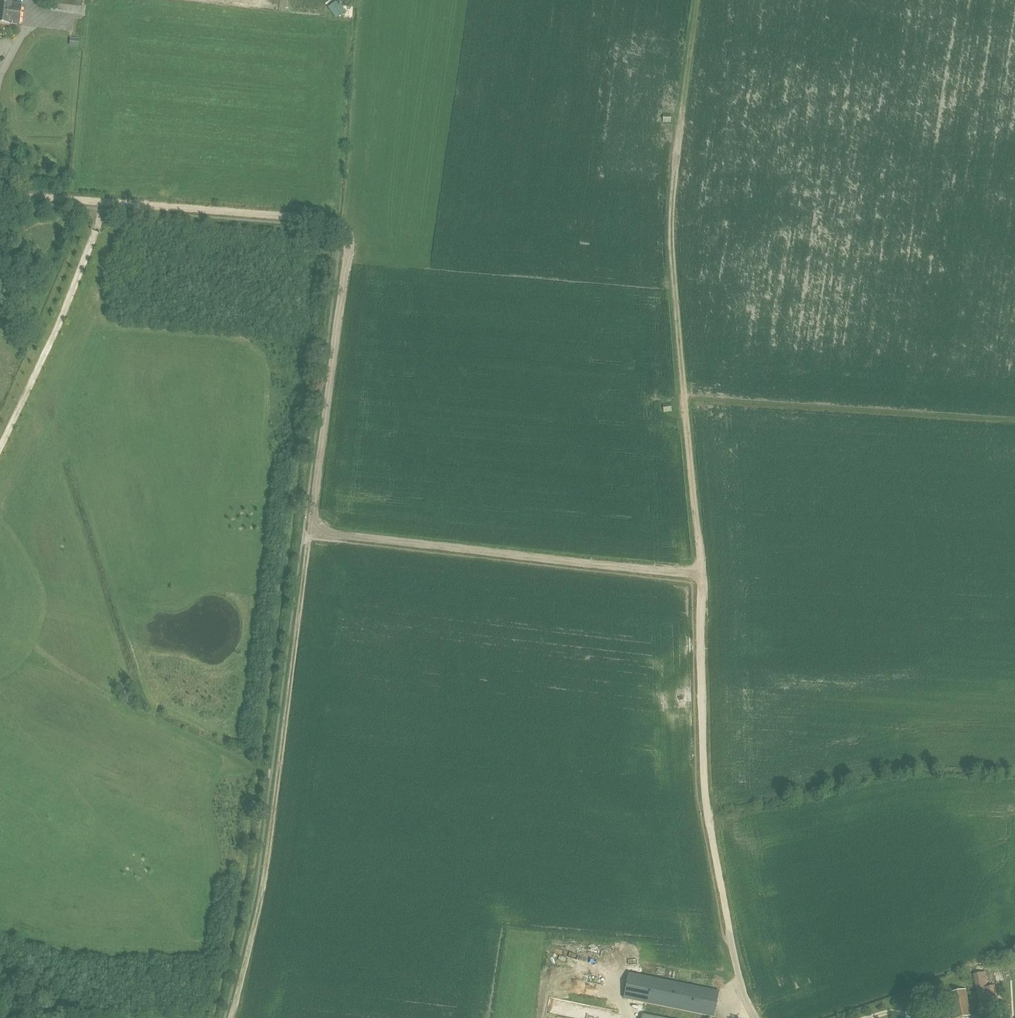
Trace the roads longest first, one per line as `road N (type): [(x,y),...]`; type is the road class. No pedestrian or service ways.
road 1 (track): [(309,530),(347,249),(340,227),(8,196)]
road 2 (track): [(700,574),(670,209),(698,0)]
road 3 (track): [(231,1017),(261,903),(309,530)]
road 4 (track): [(700,574),(309,530)]
road 5 (track): [(732,947),(705,788),(700,574)]

